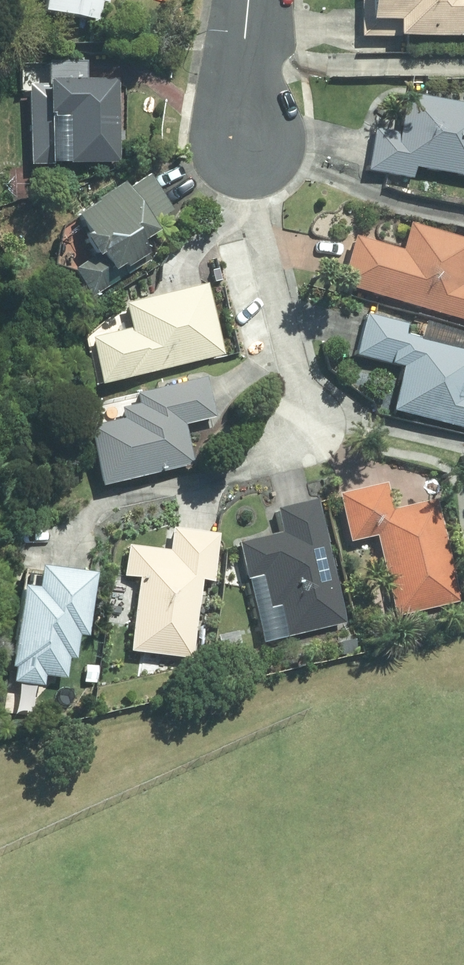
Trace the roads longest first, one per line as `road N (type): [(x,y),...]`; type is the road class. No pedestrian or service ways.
road 1 (residential): [(243,146),(251,0)]

